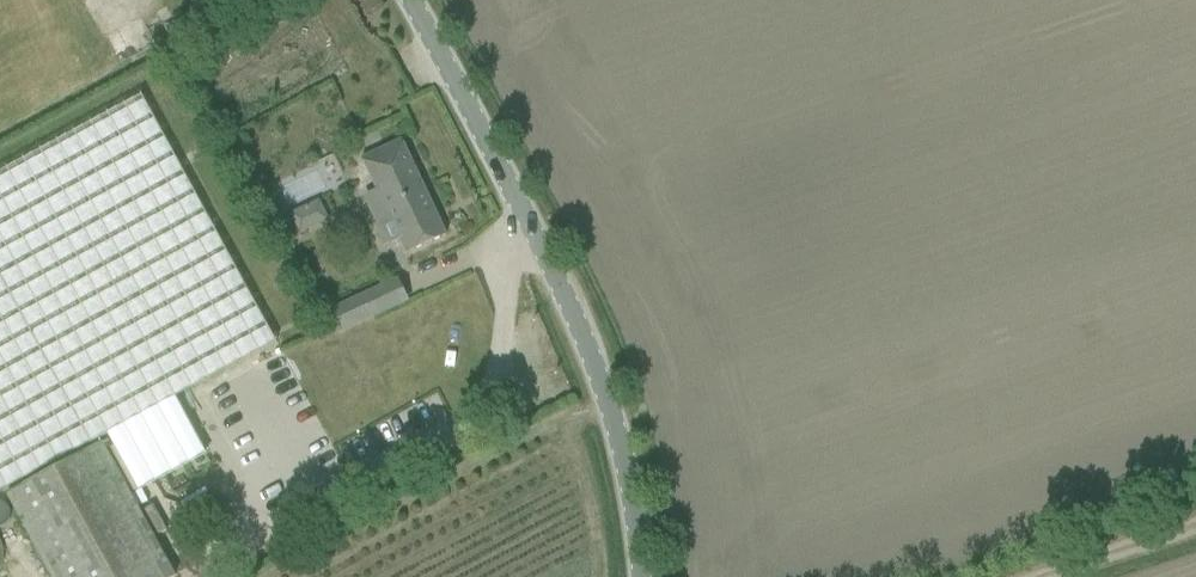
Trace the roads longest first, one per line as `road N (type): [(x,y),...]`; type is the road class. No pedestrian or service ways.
road 1 (tertiary): [(646,576),(612,405),(584,331),(412,0)]
road 2 (track): [(991,576),(1195,511)]

